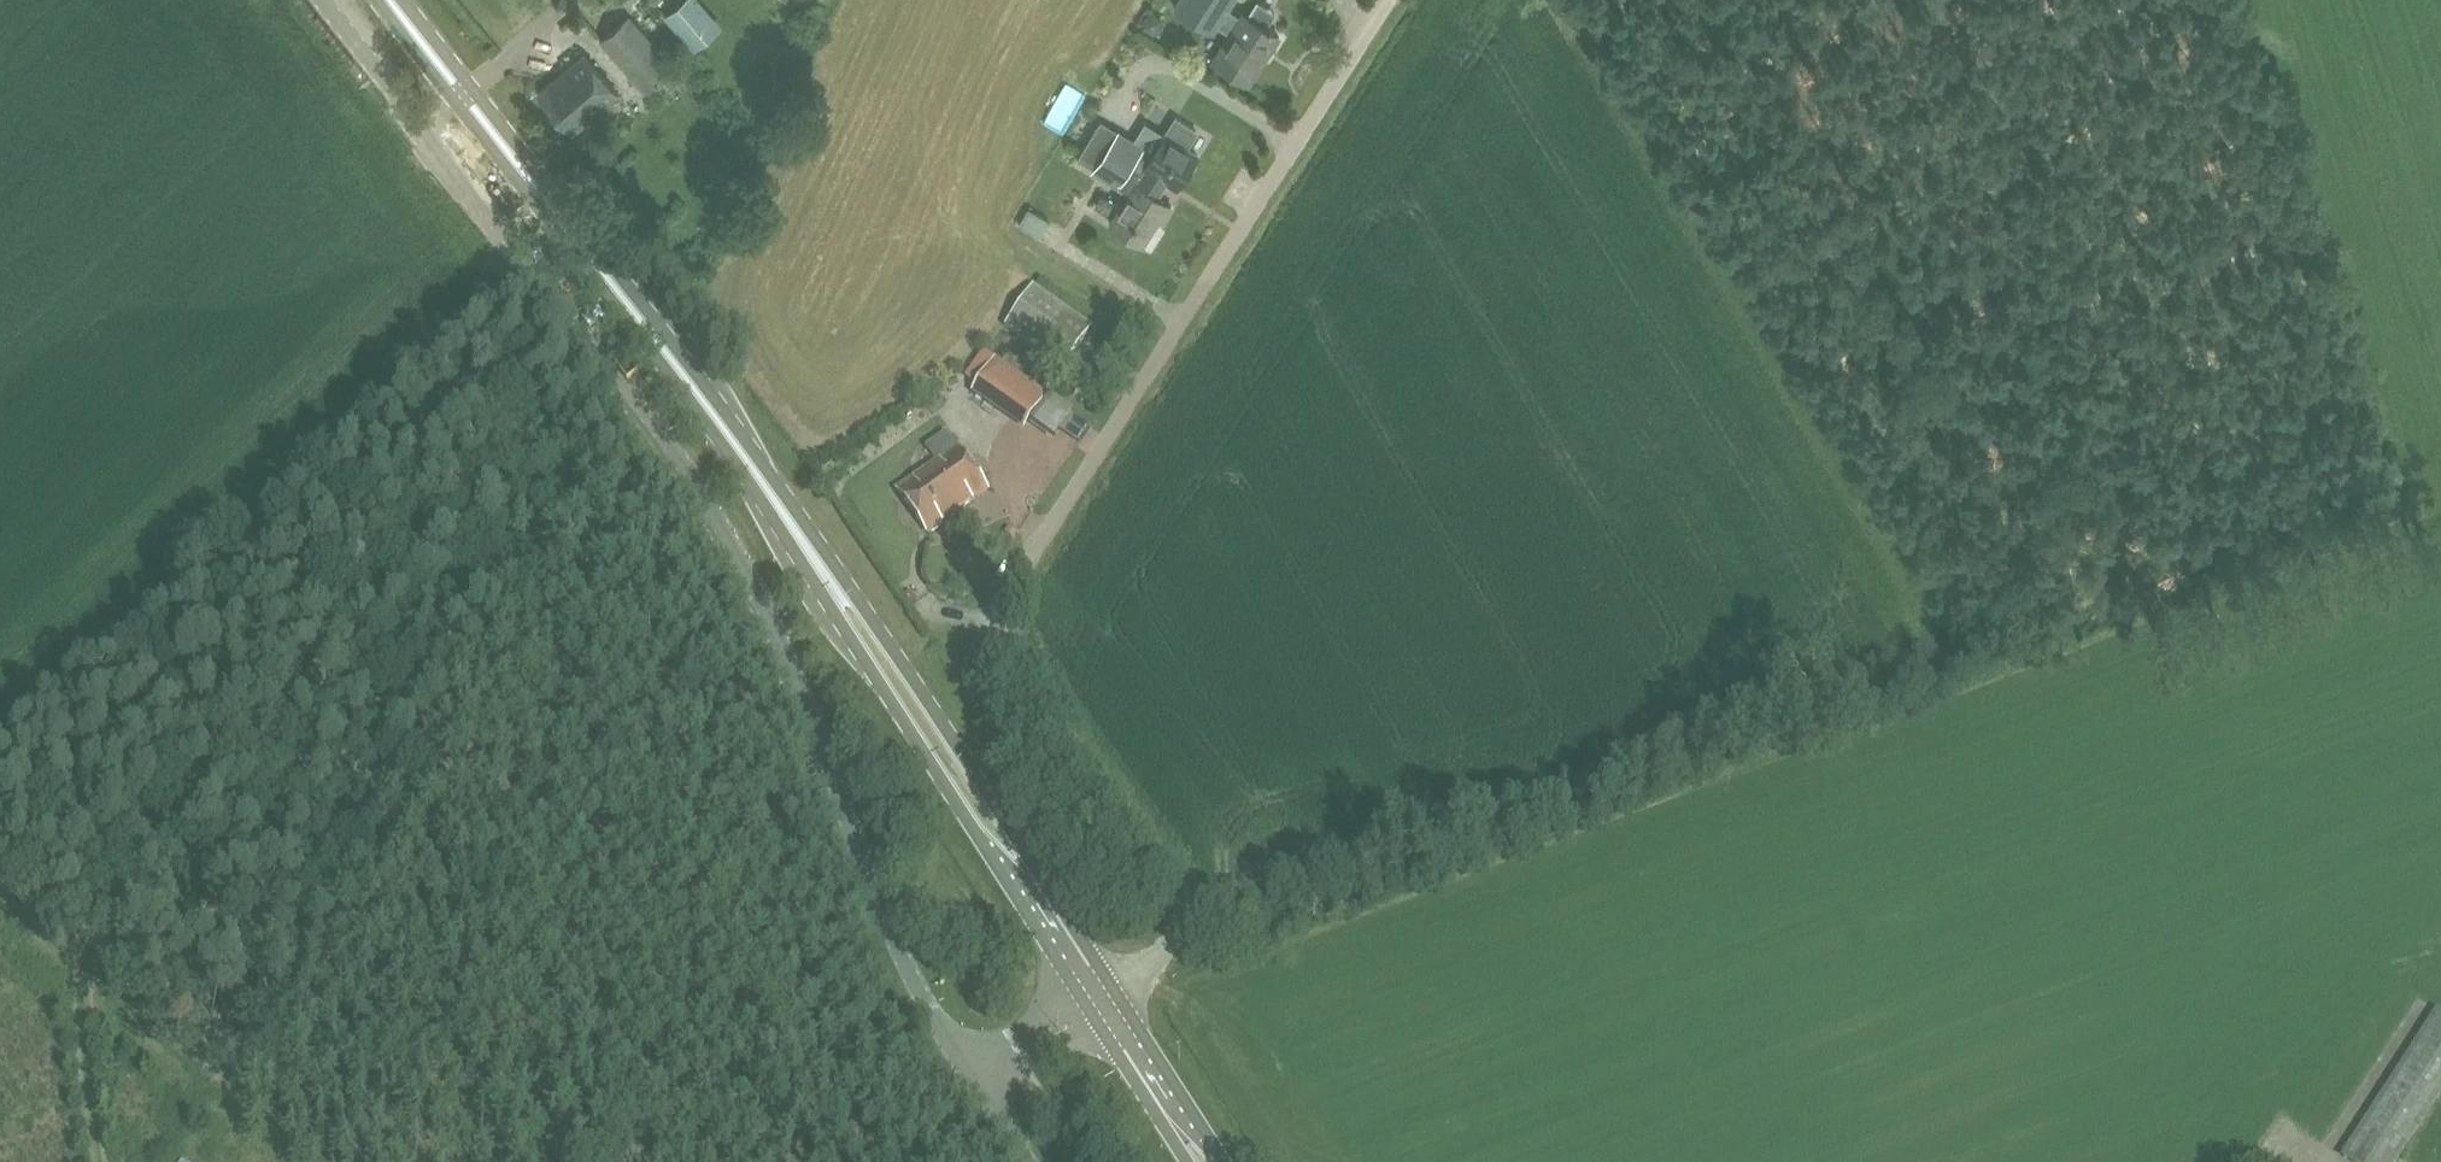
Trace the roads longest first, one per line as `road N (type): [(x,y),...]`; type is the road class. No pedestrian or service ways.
road 1 (unclassified): [(957,1084),(896,977),(772,625),(727,530),(323,0)]
road 2 (primary): [(1102,996),(709,406),(387,0)]
road 3 (unclassified): [(1102,996),(1167,950),(1180,925),(1175,877),(1005,642),(998,613),(1381,12)]
road 4 (primary): [(1209,1161),(1102,996)]
road 5 (unclassified): [(957,1084),(1102,996)]

